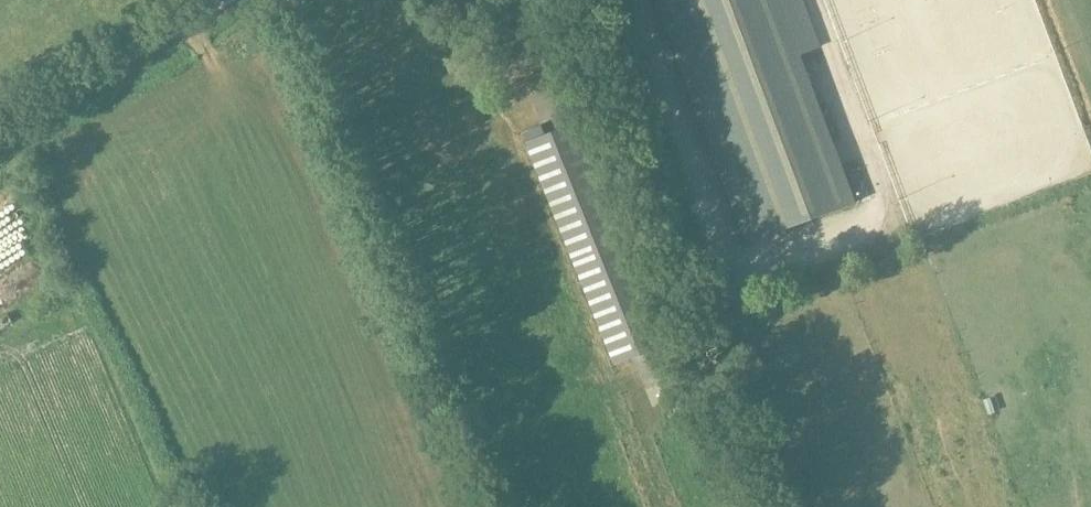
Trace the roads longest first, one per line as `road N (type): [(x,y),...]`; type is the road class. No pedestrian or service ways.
road 1 (unclassified): [(0,138),(220,0)]

